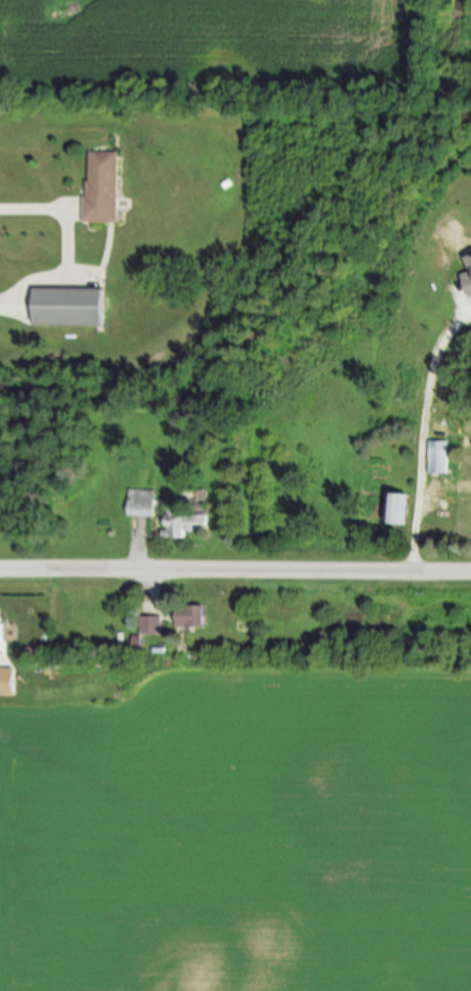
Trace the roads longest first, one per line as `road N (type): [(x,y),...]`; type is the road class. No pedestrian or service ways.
road 1 (residential): [(470,571),(0,568)]

